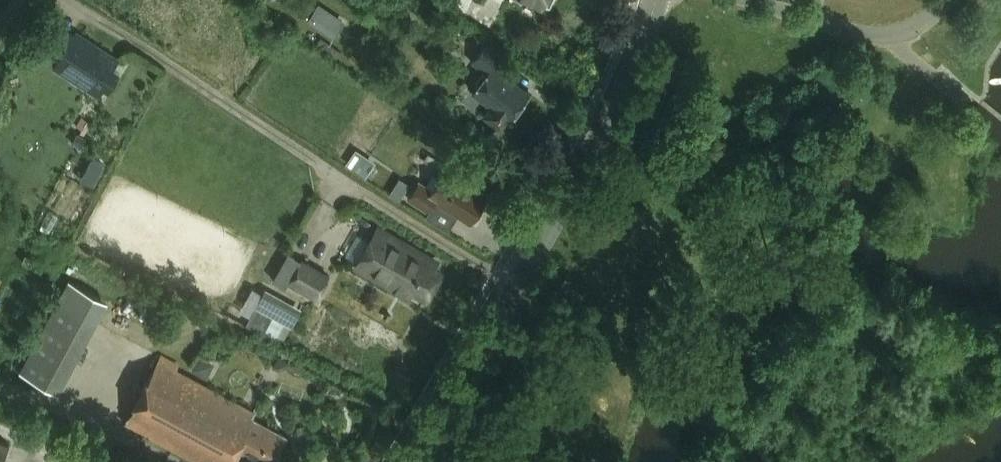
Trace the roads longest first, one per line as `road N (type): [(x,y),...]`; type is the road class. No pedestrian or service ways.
road 1 (track): [(519,287),(68,0)]
road 2 (tertiary): [(419,461),(648,40),(657,0)]
road 3 (unclassified): [(945,0),(917,25),(880,34),(750,0)]

